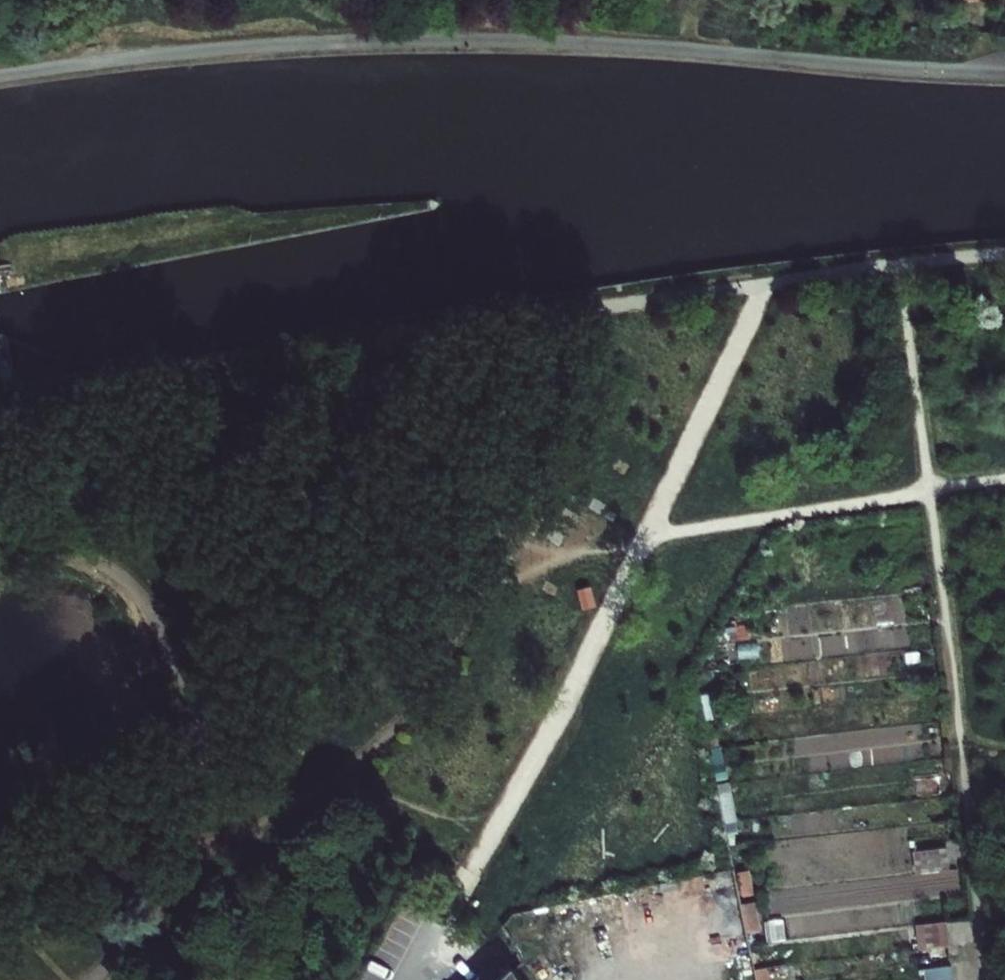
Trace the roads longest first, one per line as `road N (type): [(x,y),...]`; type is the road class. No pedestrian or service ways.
road 1 (residential): [(0,75),(165,55),(383,43),(649,48),(973,74)]

